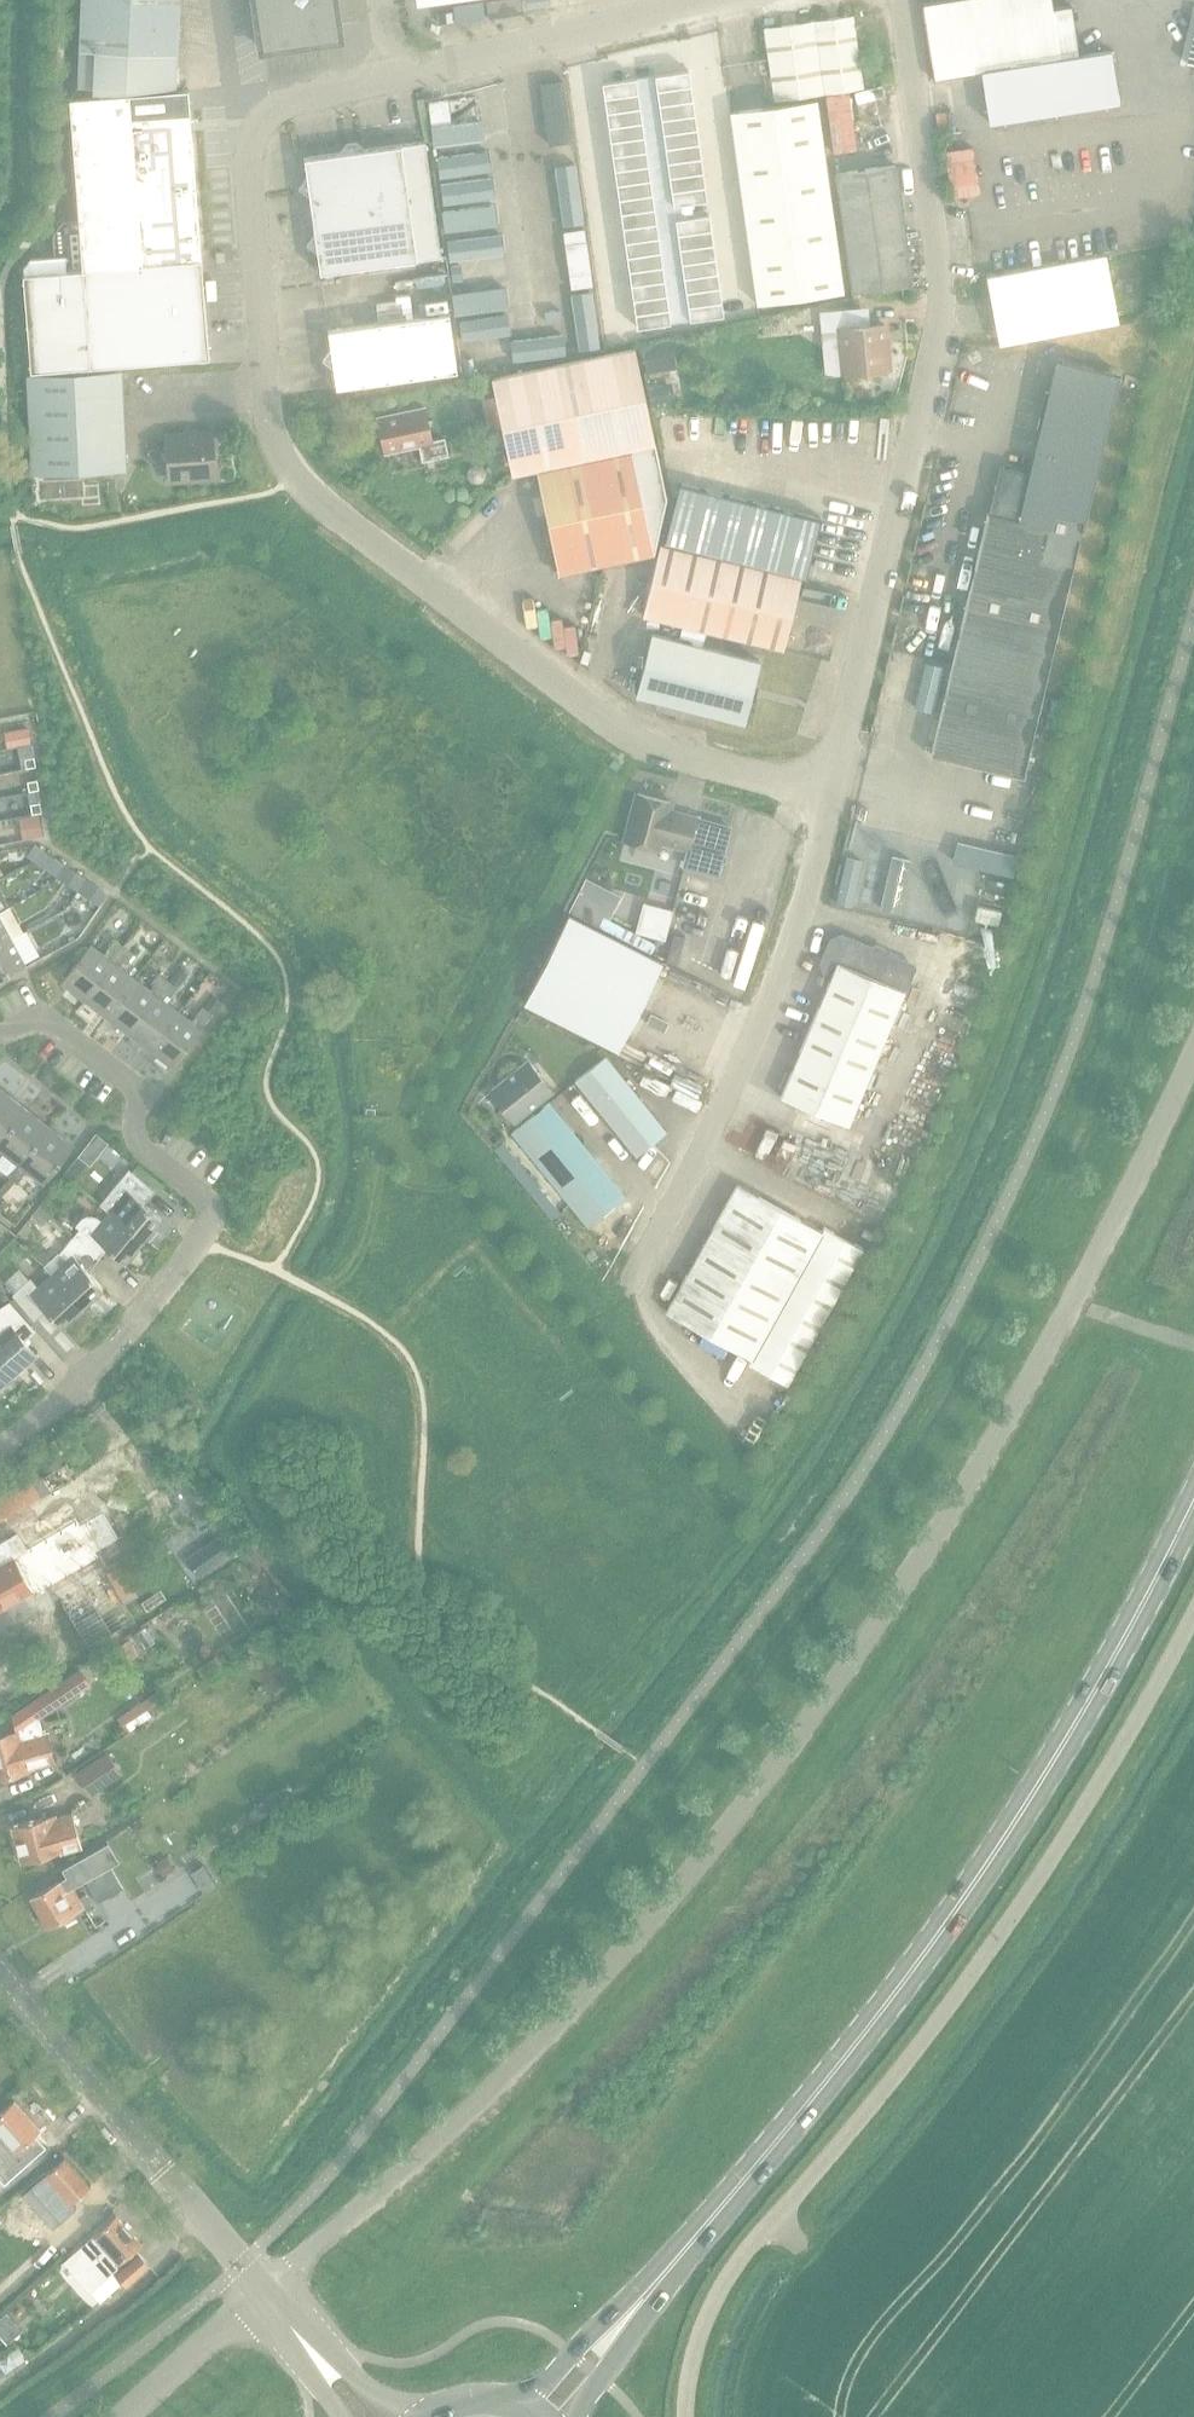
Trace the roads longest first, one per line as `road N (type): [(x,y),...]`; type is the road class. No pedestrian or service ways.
road 1 (unclassified): [(1193,1046),(1147,1150),(1000,1423),(726,1831),(496,2088),(262,2292)]
road 2 (unclassified): [(832,795),(642,742),(297,474),(265,403),(251,146),(282,106),(396,74)]
road 3 (primary): [(649,2290),(895,1995),(1031,1802),(1193,1503)]
road 4 (unclassified): [(1193,1614),(1070,1832),(939,2027),(743,2260),(699,2343),(684,2416)]
road 5 (unclassified): [(832,795),(940,311),(900,0)]
road 6 (residential): [(0,1438),(80,1378),(161,1287),(198,1240),(207,1205),(139,1145),(133,1083),(52,1024),(0,1030)]
road 7 (unclassified): [(632,1270),(751,1044),(797,927),(832,795)]
road 8 (tertiary): [(262,2292),(0,1970)]
road 9 (unclassified): [(396,74),(718,0)]
road 10 (unclassified): [(262,2292),(118,2416)]
road 11 (primary): [(649,2290),(516,2406)]
road 12 (primary): [(576,2416),(649,2290)]
road 13 (tertiary): [(397,2416),(293,2330)]

